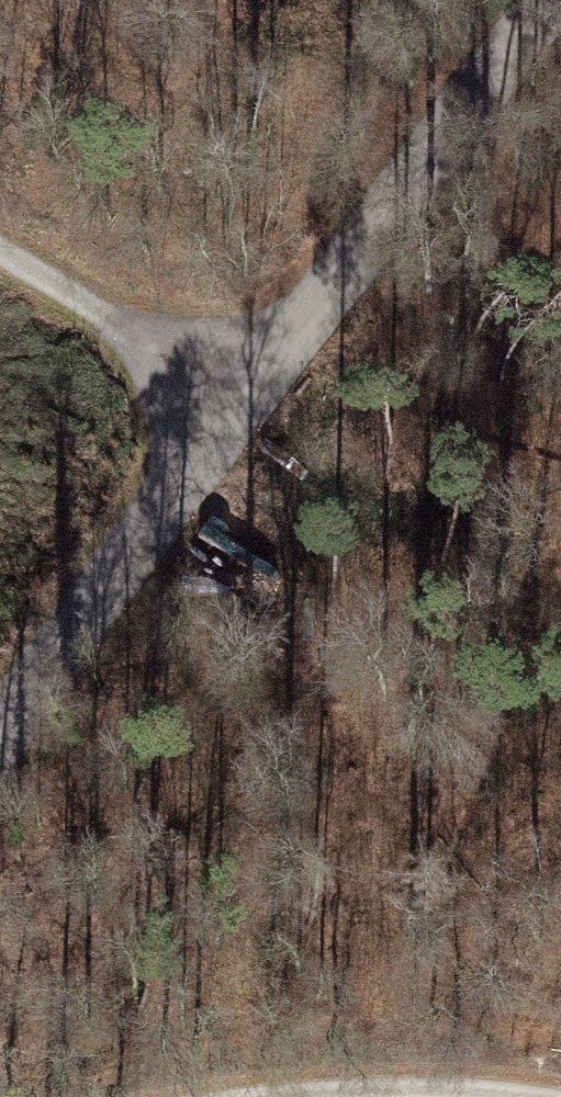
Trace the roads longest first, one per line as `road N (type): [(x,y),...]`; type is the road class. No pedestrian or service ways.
road 1 (tertiary): [(0,787),(246,403),(551,0)]
road 2 (track): [(0,254),(246,403)]
road 3 (track): [(282,1096),(426,1090),(527,1096)]

